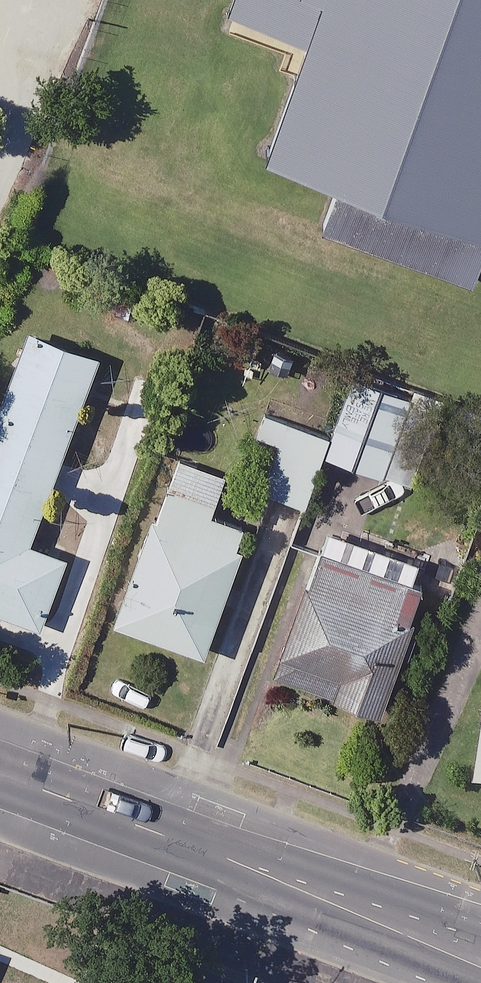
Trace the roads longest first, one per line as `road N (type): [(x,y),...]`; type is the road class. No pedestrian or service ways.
road 1 (tertiary): [(0,775),(480,953)]

